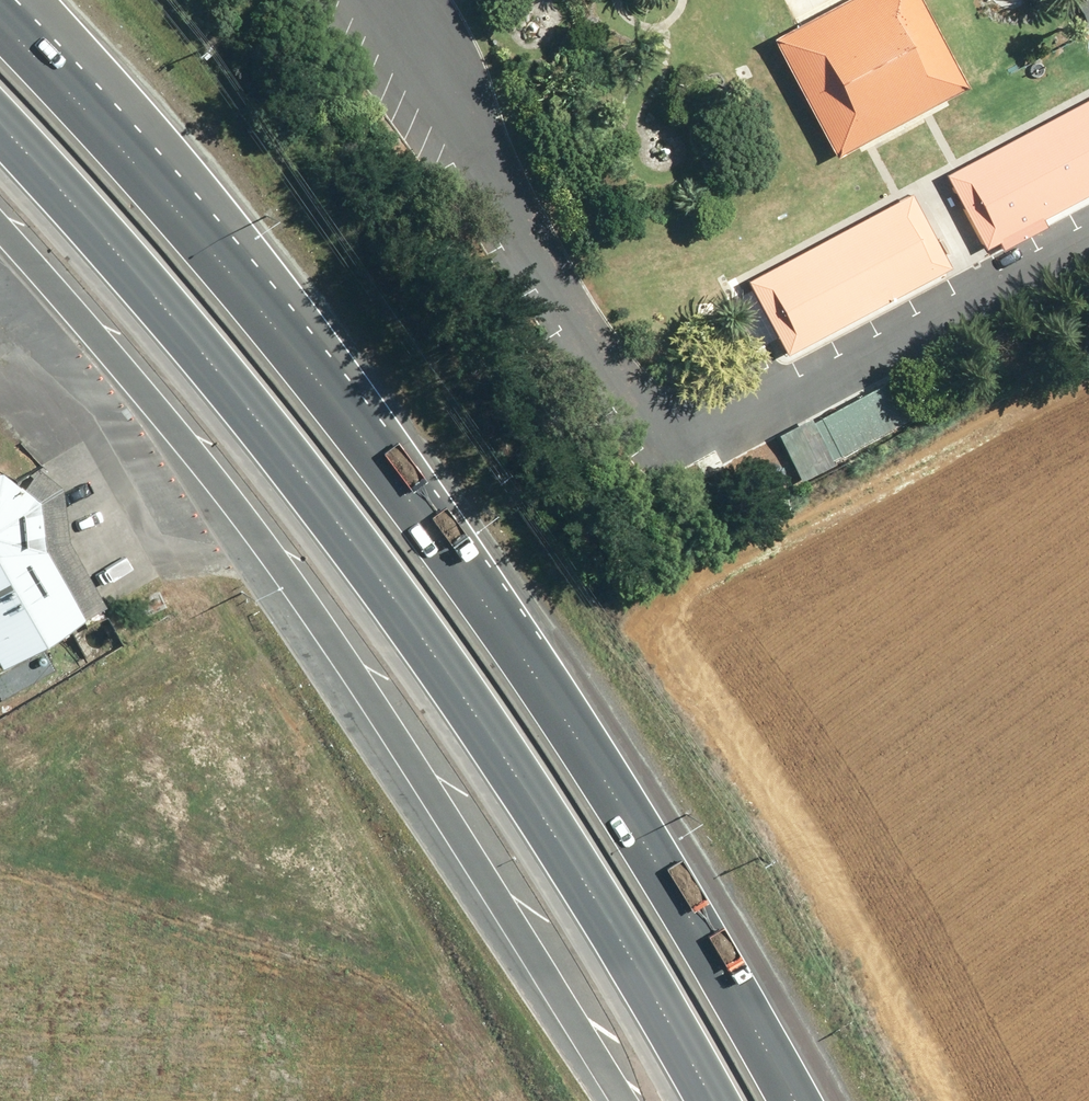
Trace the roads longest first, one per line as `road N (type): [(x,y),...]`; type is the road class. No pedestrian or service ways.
road 1 (motorway): [(703,1100),(547,837),(404,616),(219,376),(0,141)]
road 2 (motorway): [(611,1100),(250,530),(104,344),(0,232)]
road 3 (motorway): [(280,334),(486,614),(646,859),(783,1100)]
road 4 (motorway): [(26,0),(280,334)]
road 5 (motorway): [(0,34),(280,334)]

